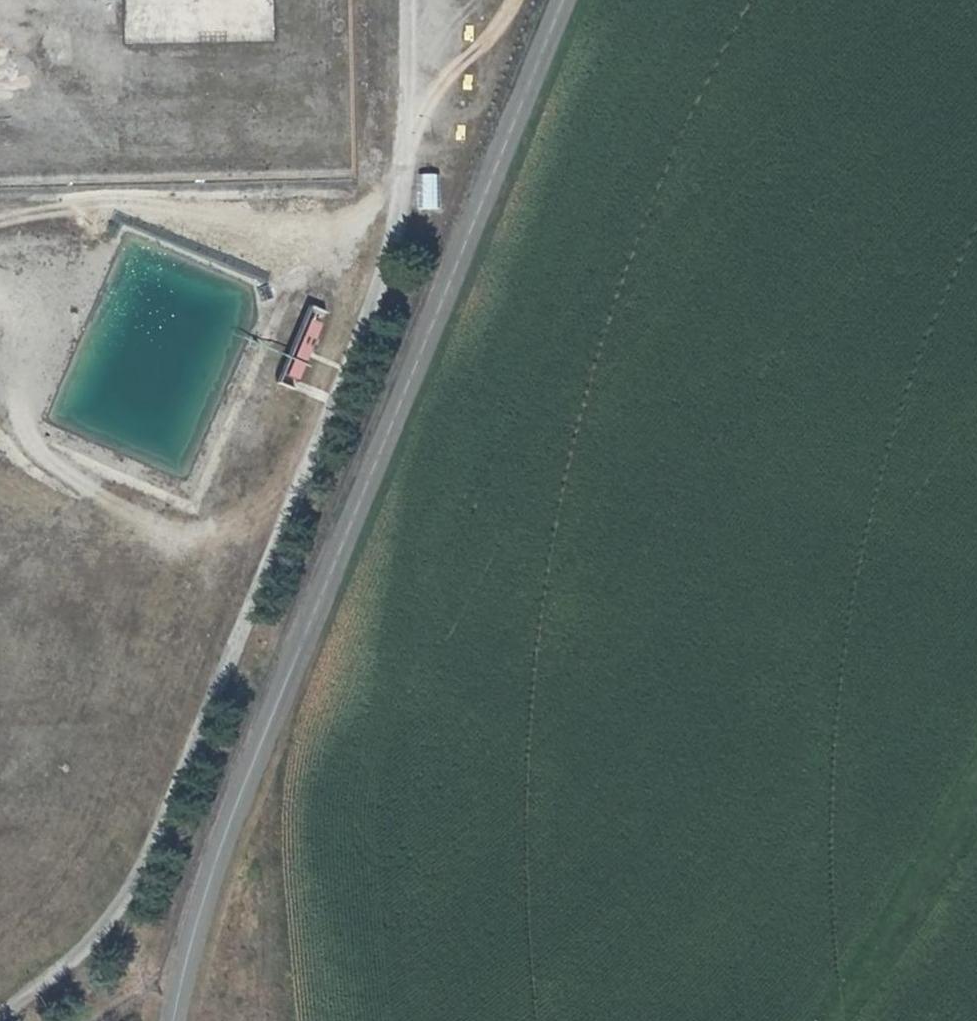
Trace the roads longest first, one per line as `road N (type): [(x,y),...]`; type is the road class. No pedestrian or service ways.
road 1 (unclassified): [(561,0),(232,814),(173,1020)]
road 2 (unclassified): [(830,1020),(863,983),(976,805)]

